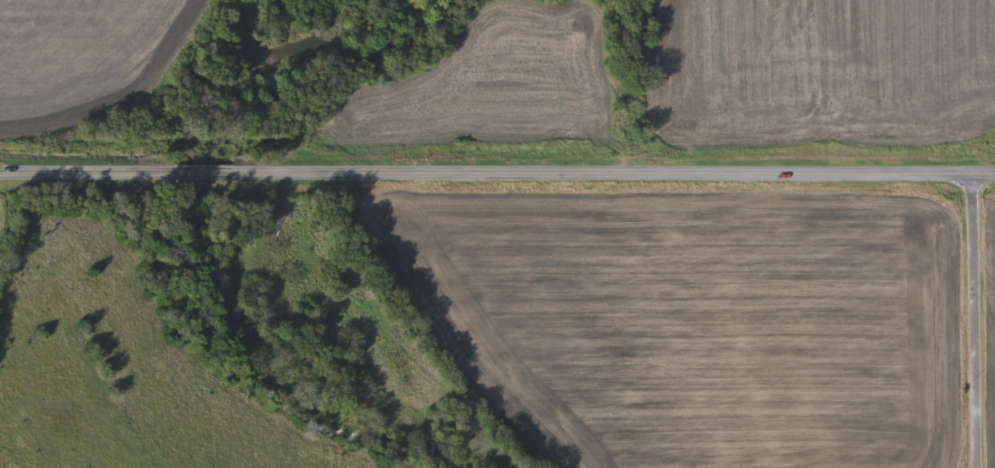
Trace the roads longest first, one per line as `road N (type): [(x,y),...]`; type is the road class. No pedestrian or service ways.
road 1 (secondary): [(0,176),(533,171),(994,181)]
road 2 (track): [(327,174),(328,467)]
road 3 (residential): [(976,467),(972,181)]
road 4 (residential): [(625,173),(624,82),(656,0)]

